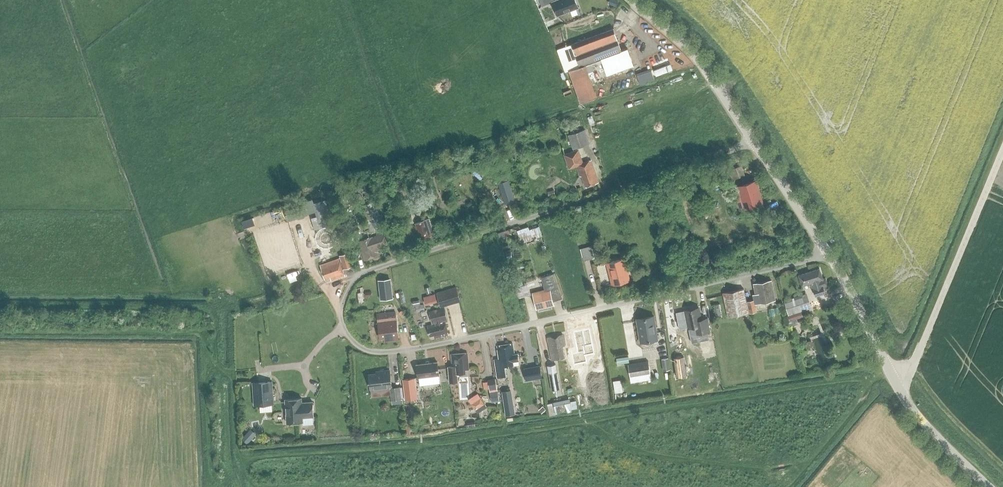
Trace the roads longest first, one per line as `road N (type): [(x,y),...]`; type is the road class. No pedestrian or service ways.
road 1 (residential): [(753,140),(374,269),(342,303),(344,329),(376,353),(419,348),(827,252)]
road 2 (tertiary): [(991,486),(920,418),(827,252)]
road 3 (tertiary): [(753,140),(706,68),(631,0)]
road 4 (tertiary): [(827,252),(753,140)]

